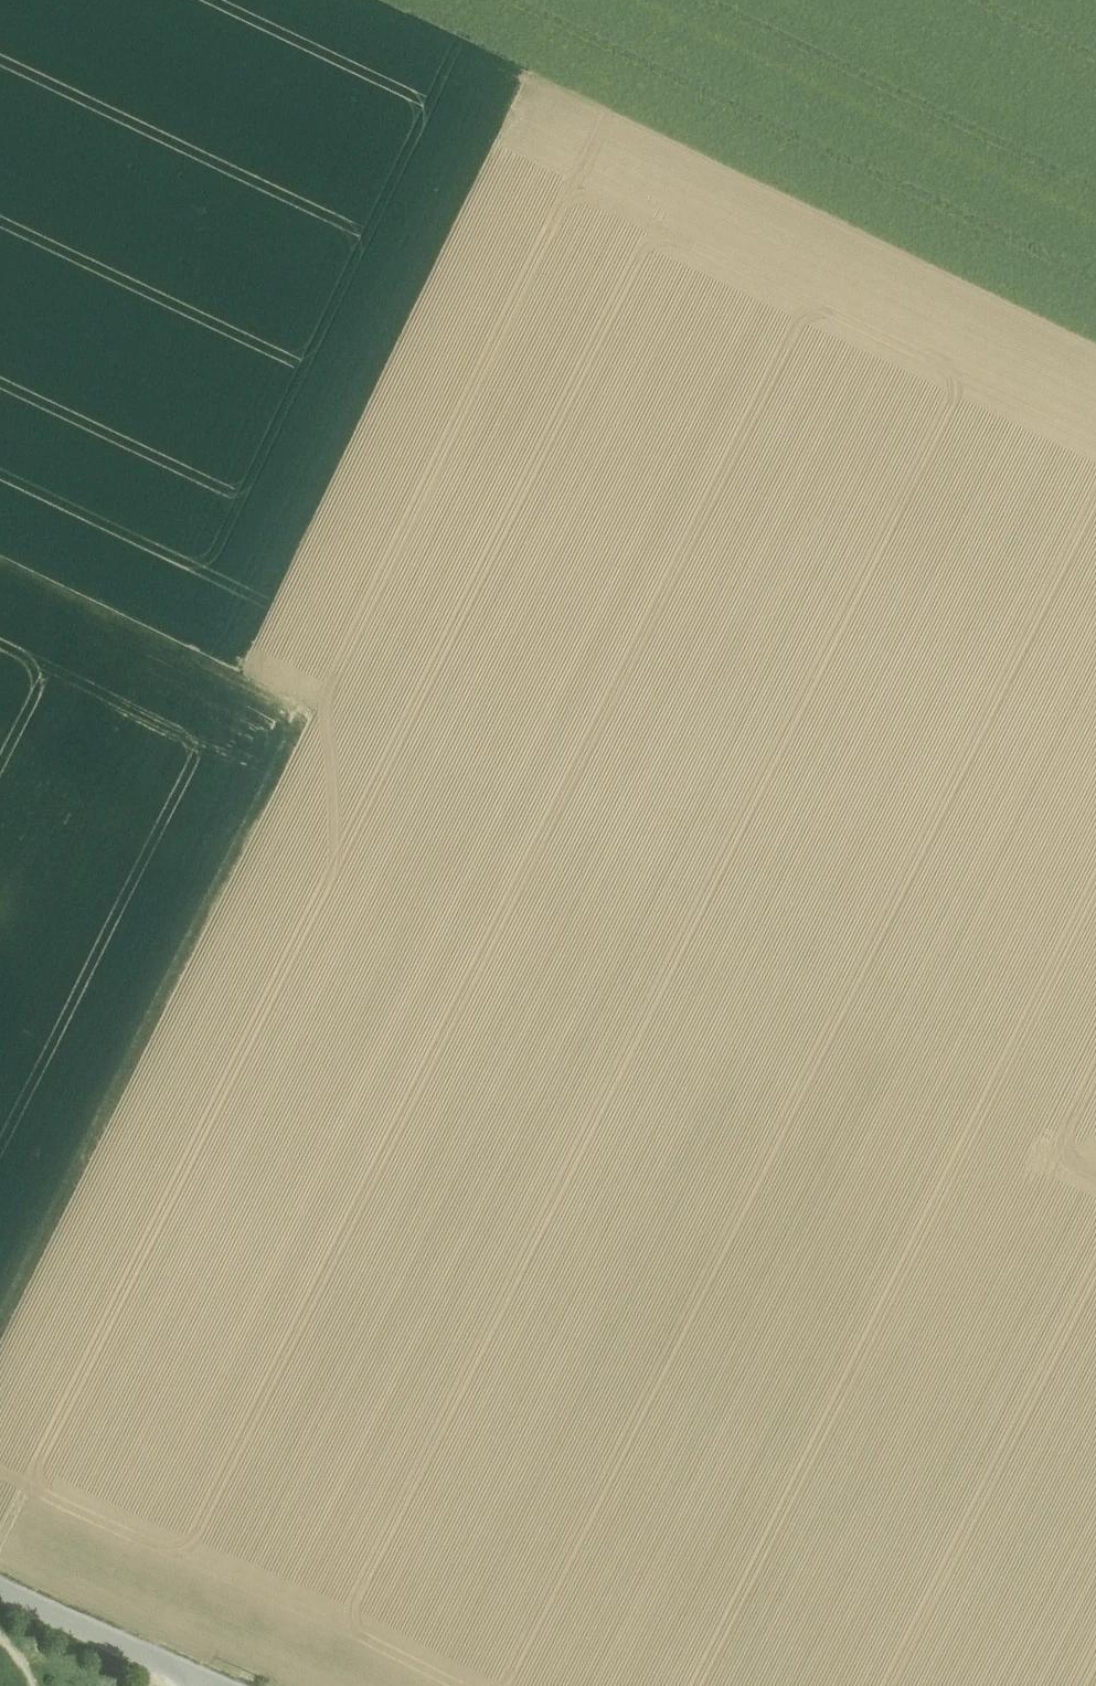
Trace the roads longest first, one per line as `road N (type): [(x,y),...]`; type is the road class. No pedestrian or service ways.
road 1 (tertiary): [(0,1590),(207,1680)]

